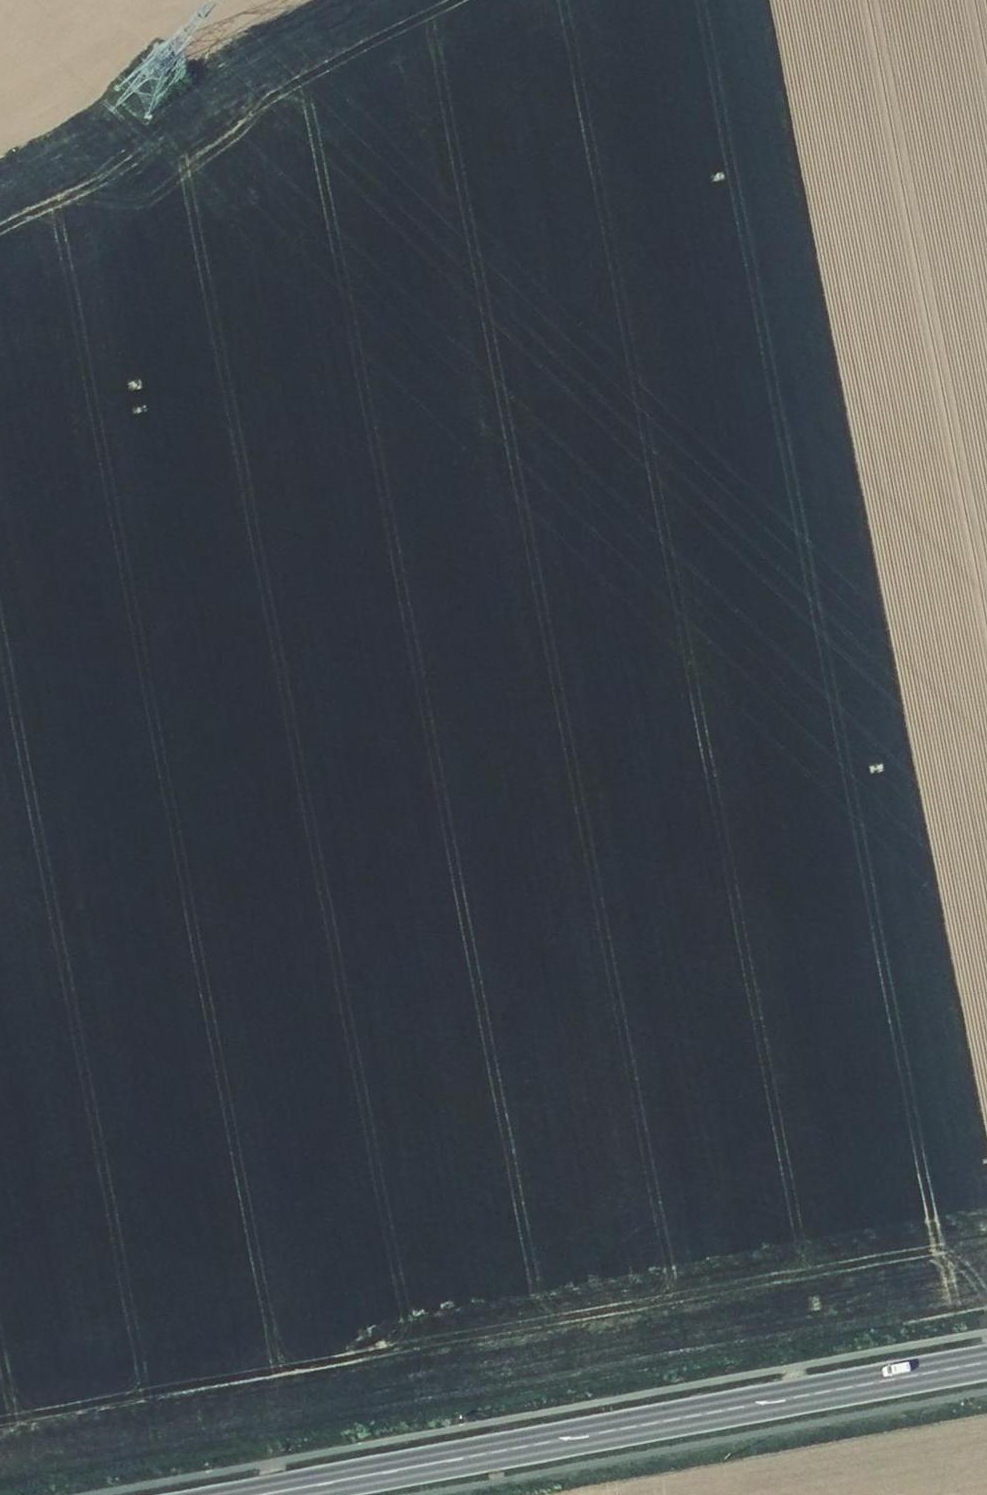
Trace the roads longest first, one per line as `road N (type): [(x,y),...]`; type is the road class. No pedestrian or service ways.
road 1 (tertiary): [(986,1363),(460,1460)]
road 2 (tertiary): [(269,1494),(460,1460)]

